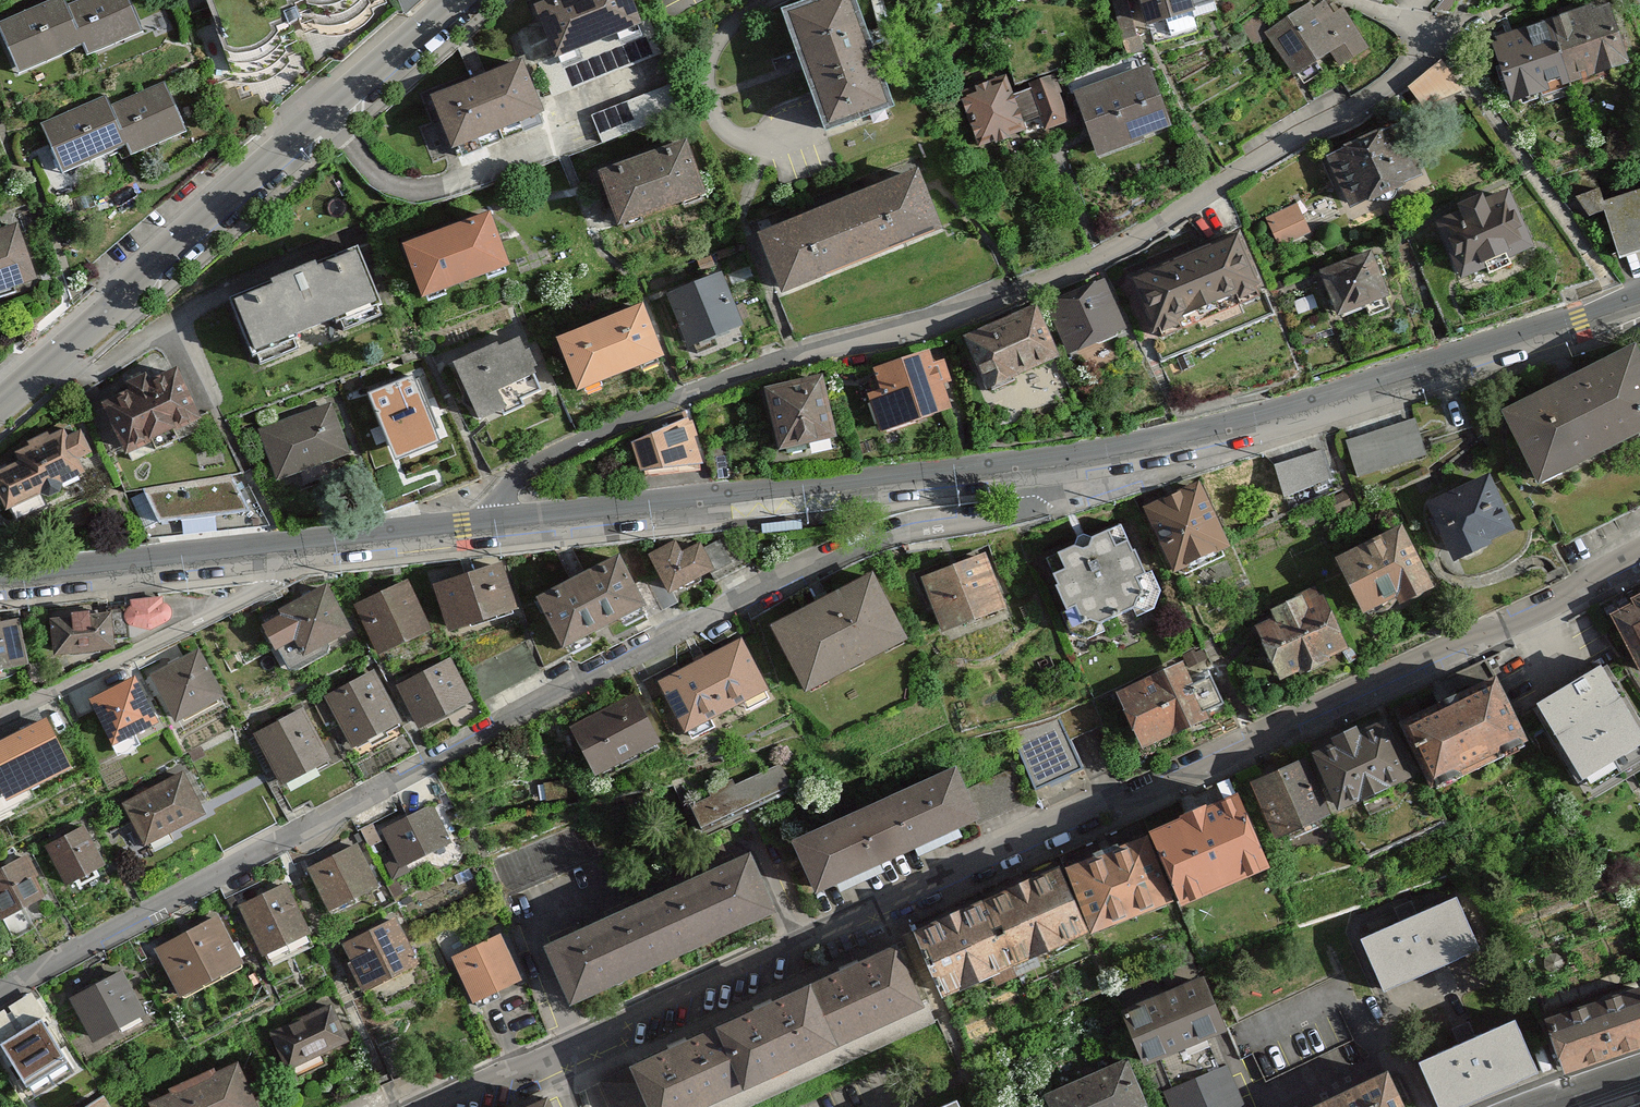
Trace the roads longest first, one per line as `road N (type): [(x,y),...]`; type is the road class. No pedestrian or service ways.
road 1 (residential): [(1639,550),(1244,744),(457,1106)]
road 2 (residential): [(0,997),(770,591),(897,541),(1030,511),(1048,460)]
road 3 (residential): [(1433,38),(1407,73),(1357,109),(1264,154),(1099,257),(925,326),(795,356),(681,396),(519,475),(491,526)]
road 4 (secondary): [(0,406),(461,0)]
road 5 (tertiary): [(1048,460),(1240,425),(1639,299)]
road 6 (tertiary): [(491,526),(1048,460)]
road 7 (residential): [(0,717),(276,585),(316,545)]
road 8 (tertiary): [(0,582),(316,545)]
road 9 (tertiary): [(316,545),(491,526)]

